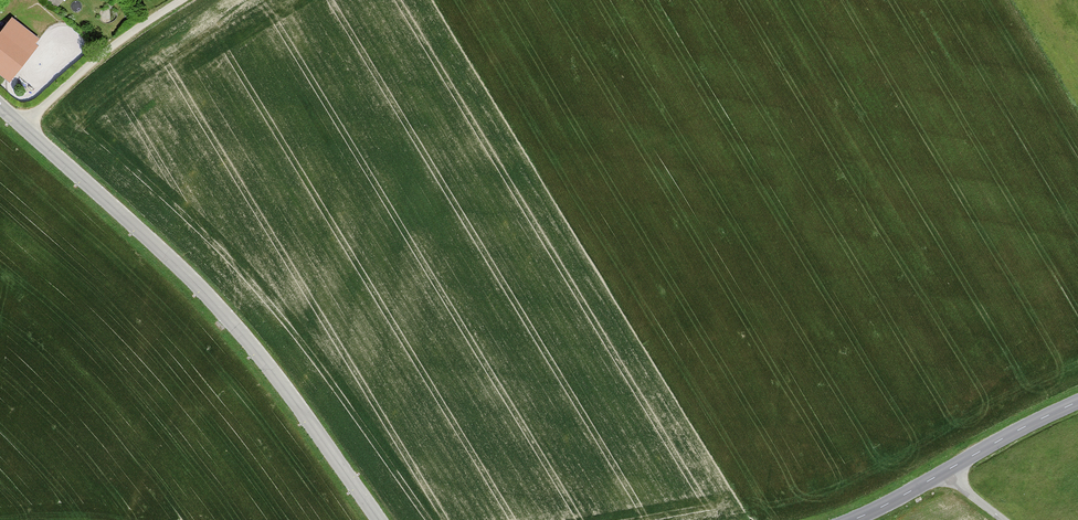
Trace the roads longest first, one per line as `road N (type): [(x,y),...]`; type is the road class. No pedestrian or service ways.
road 1 (tertiary): [(380,519),(236,325),(0,104)]
road 2 (track): [(24,126),(92,62),(182,0)]
road 3 (tertiary): [(944,474),(1077,401)]

